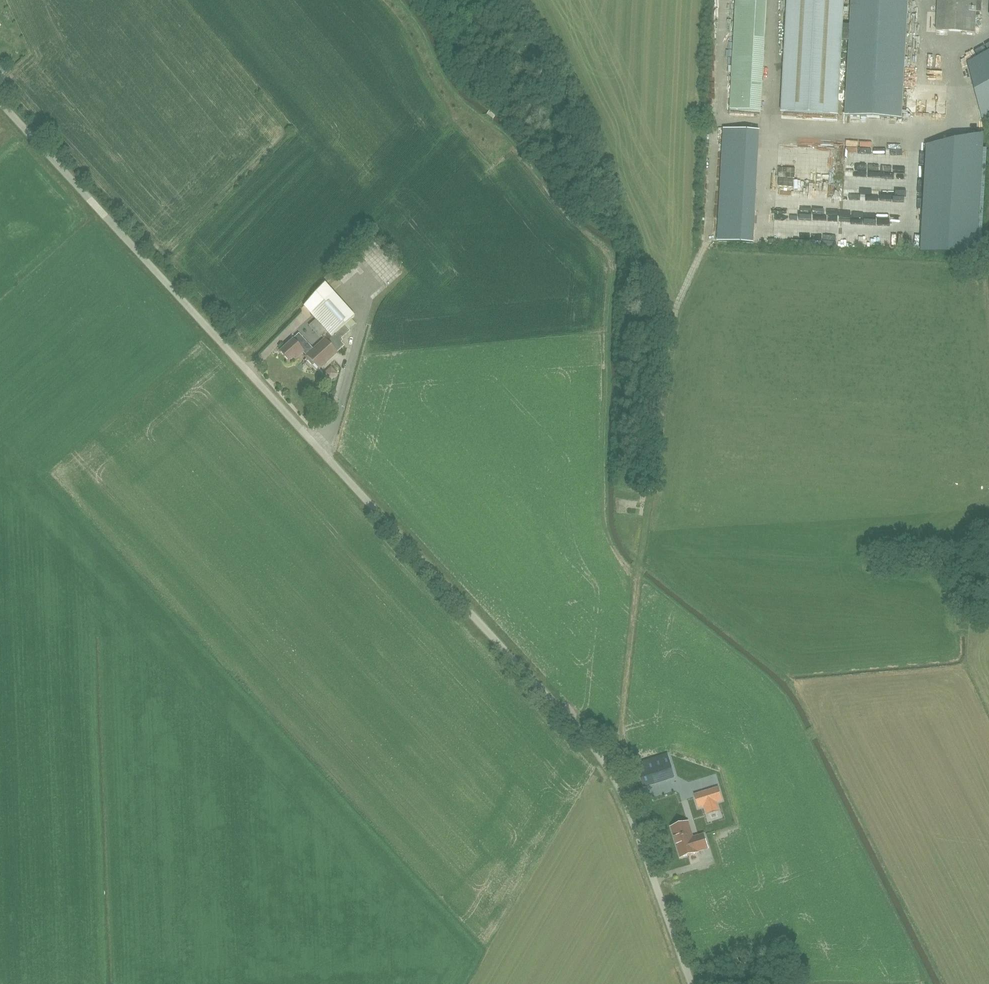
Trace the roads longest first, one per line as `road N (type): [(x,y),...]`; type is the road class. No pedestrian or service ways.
road 1 (unclassified): [(690,983),(610,771),(0,101)]

